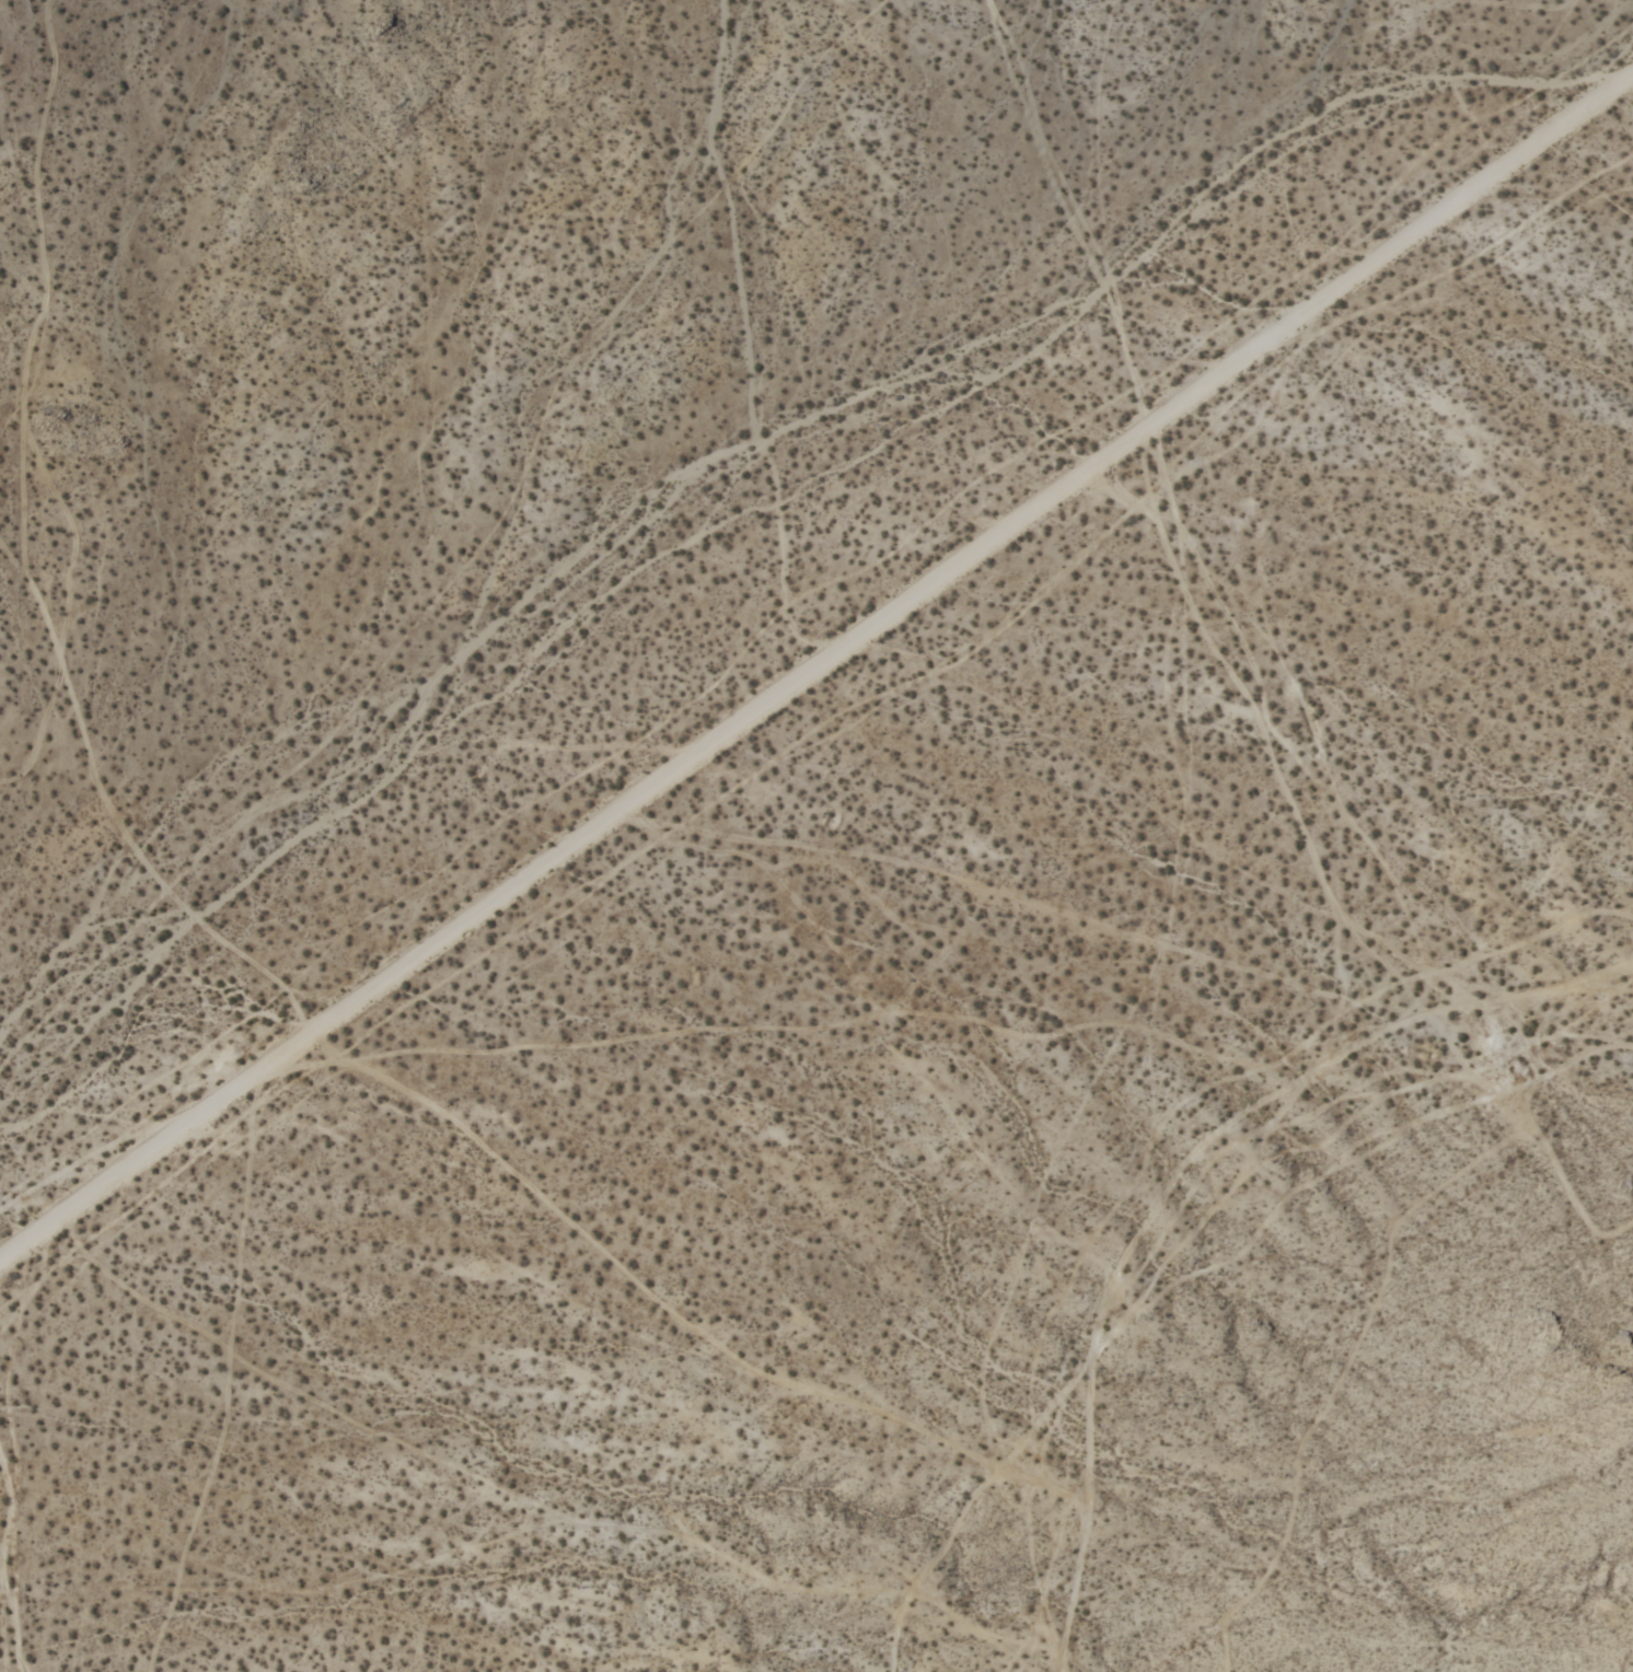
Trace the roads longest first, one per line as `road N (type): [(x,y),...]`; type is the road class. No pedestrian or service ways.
road 1 (residential): [(0,1264),(1632,78)]

